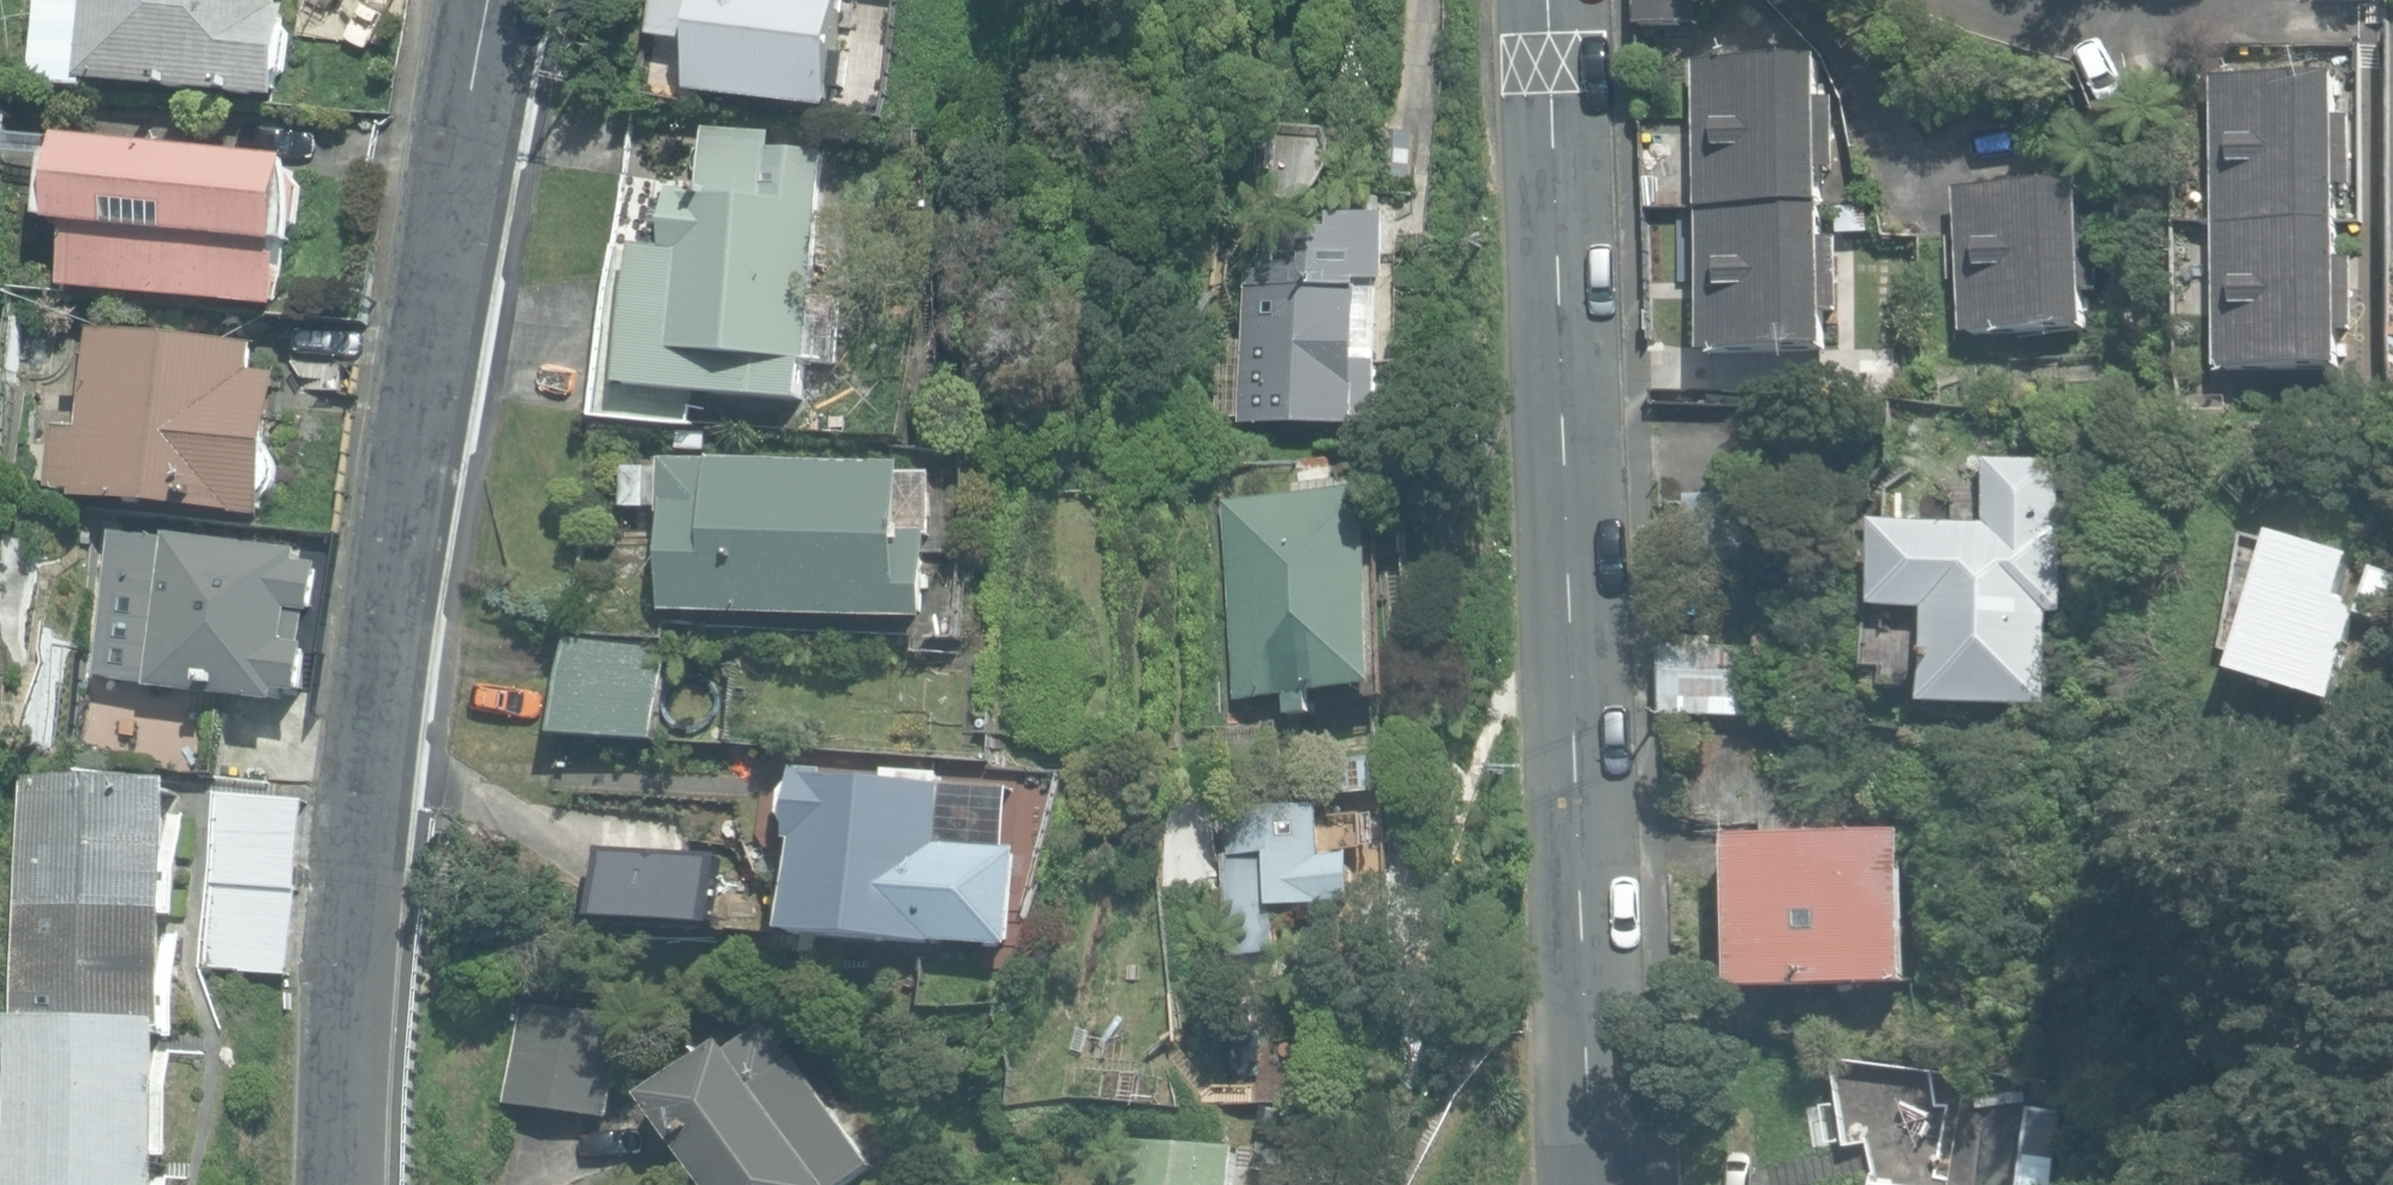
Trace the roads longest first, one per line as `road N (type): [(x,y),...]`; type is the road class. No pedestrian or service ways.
road 1 (residential): [(489,0),(388,653),(346,1184)]
road 2 (tertiary): [(1607,1184),(1574,715),(1542,0)]

